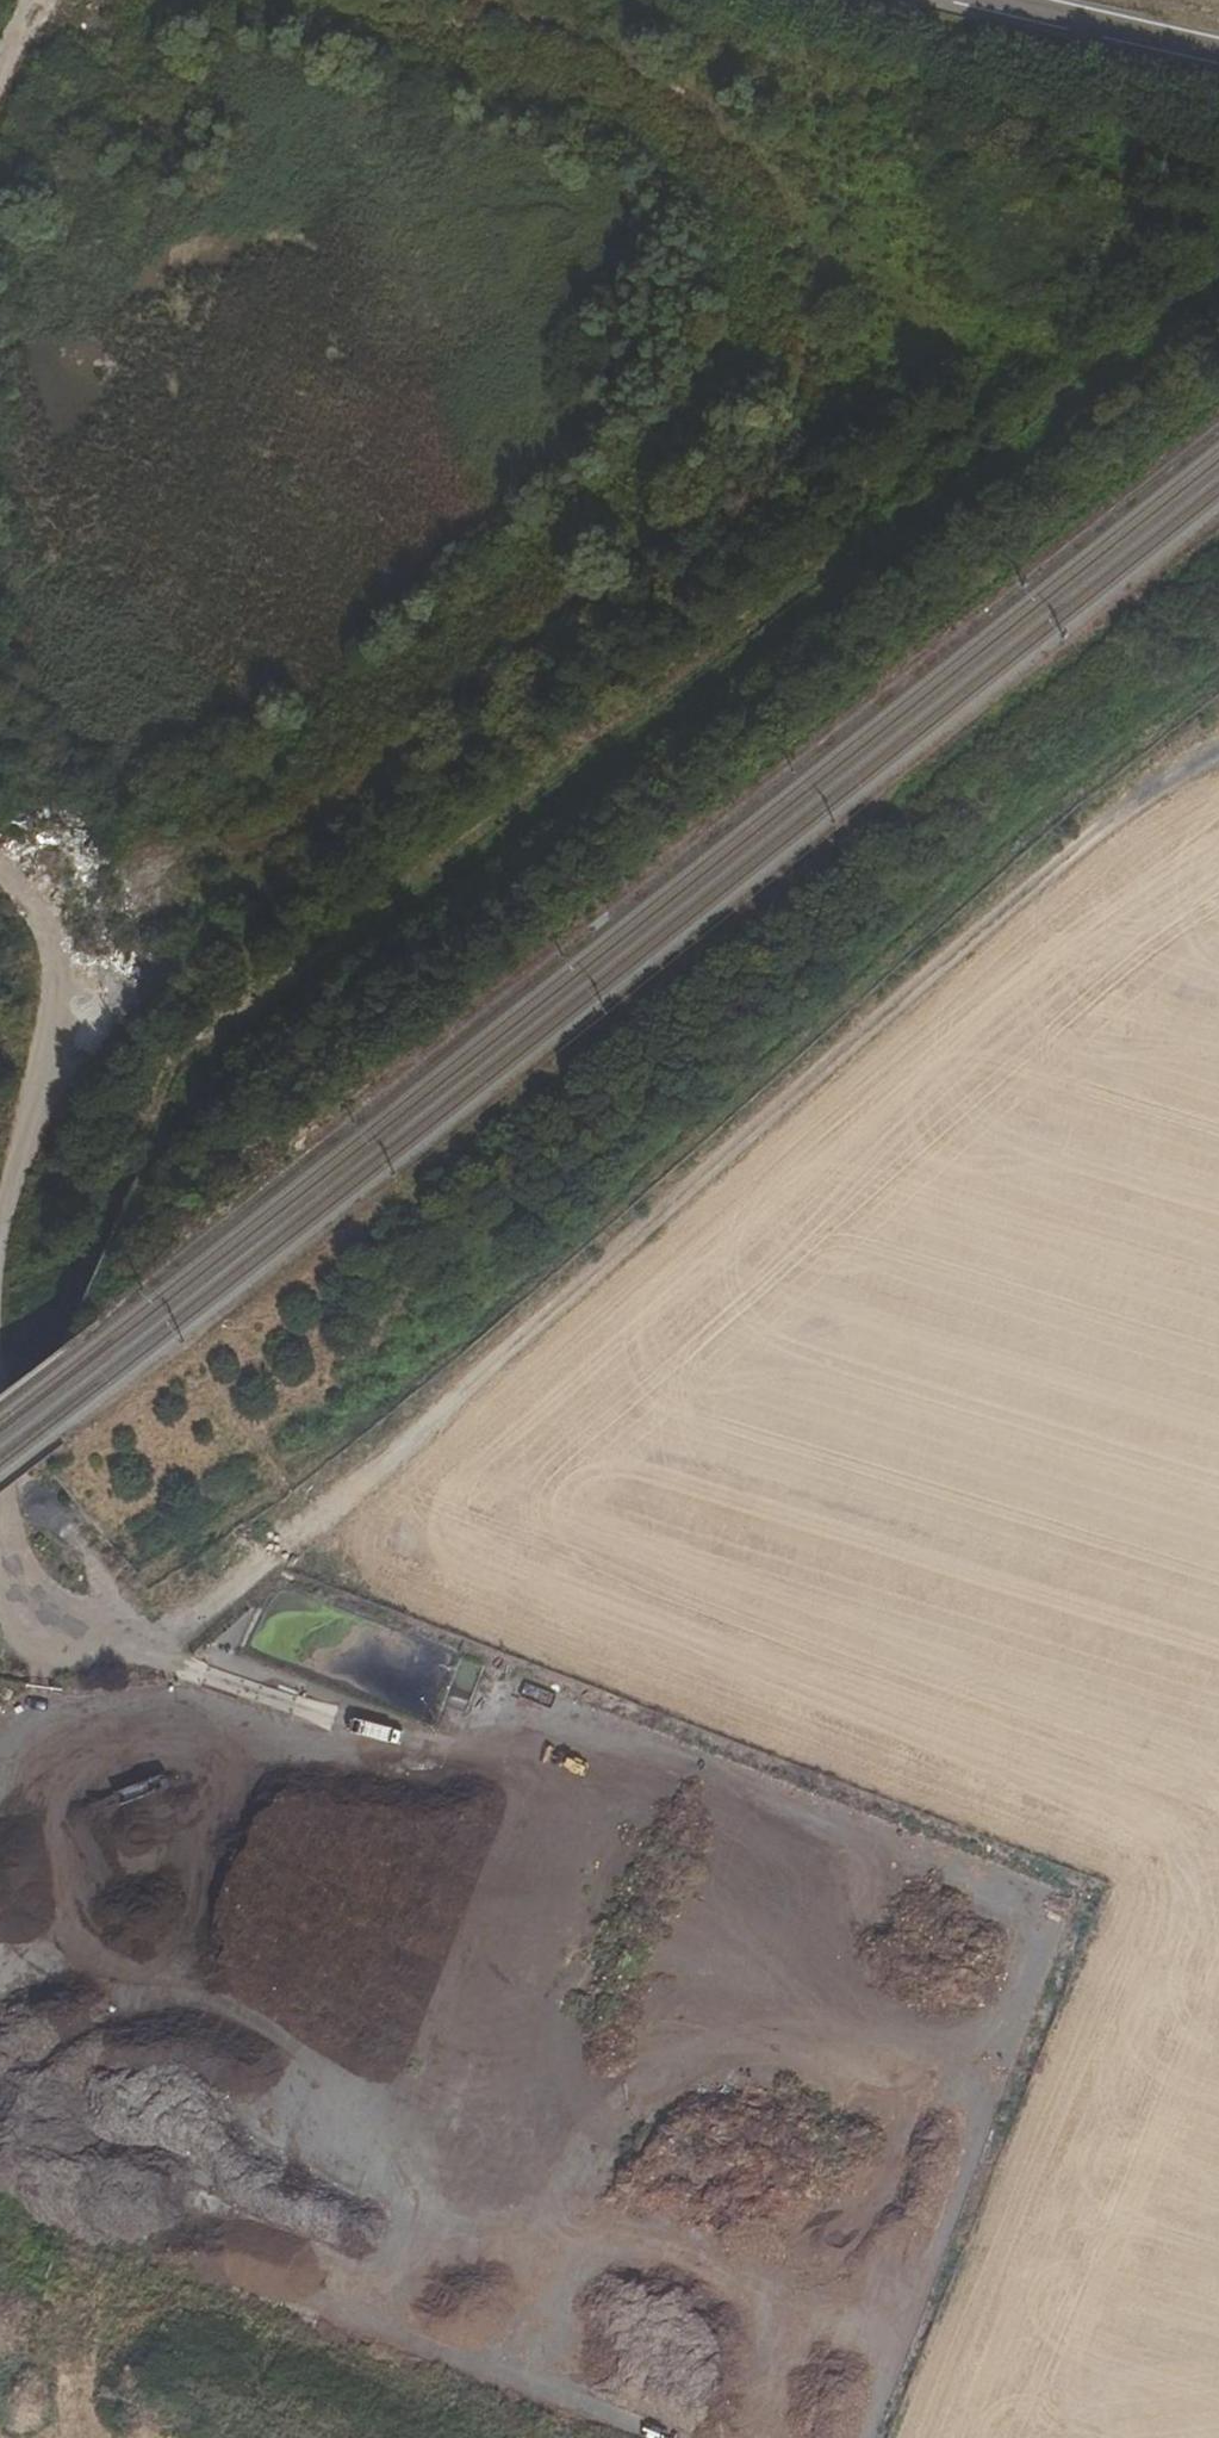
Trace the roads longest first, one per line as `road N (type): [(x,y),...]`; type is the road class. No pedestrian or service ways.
road 1 (track): [(1218,753),(1086,845),(433,1422),(196,1619),(143,1639),(21,1474),(0,1415)]
road 2 (track): [(0,1271),(59,1040),(67,956),(29,887),(0,855)]
road 3 (trunk): [(1016,0),(1218,50)]

